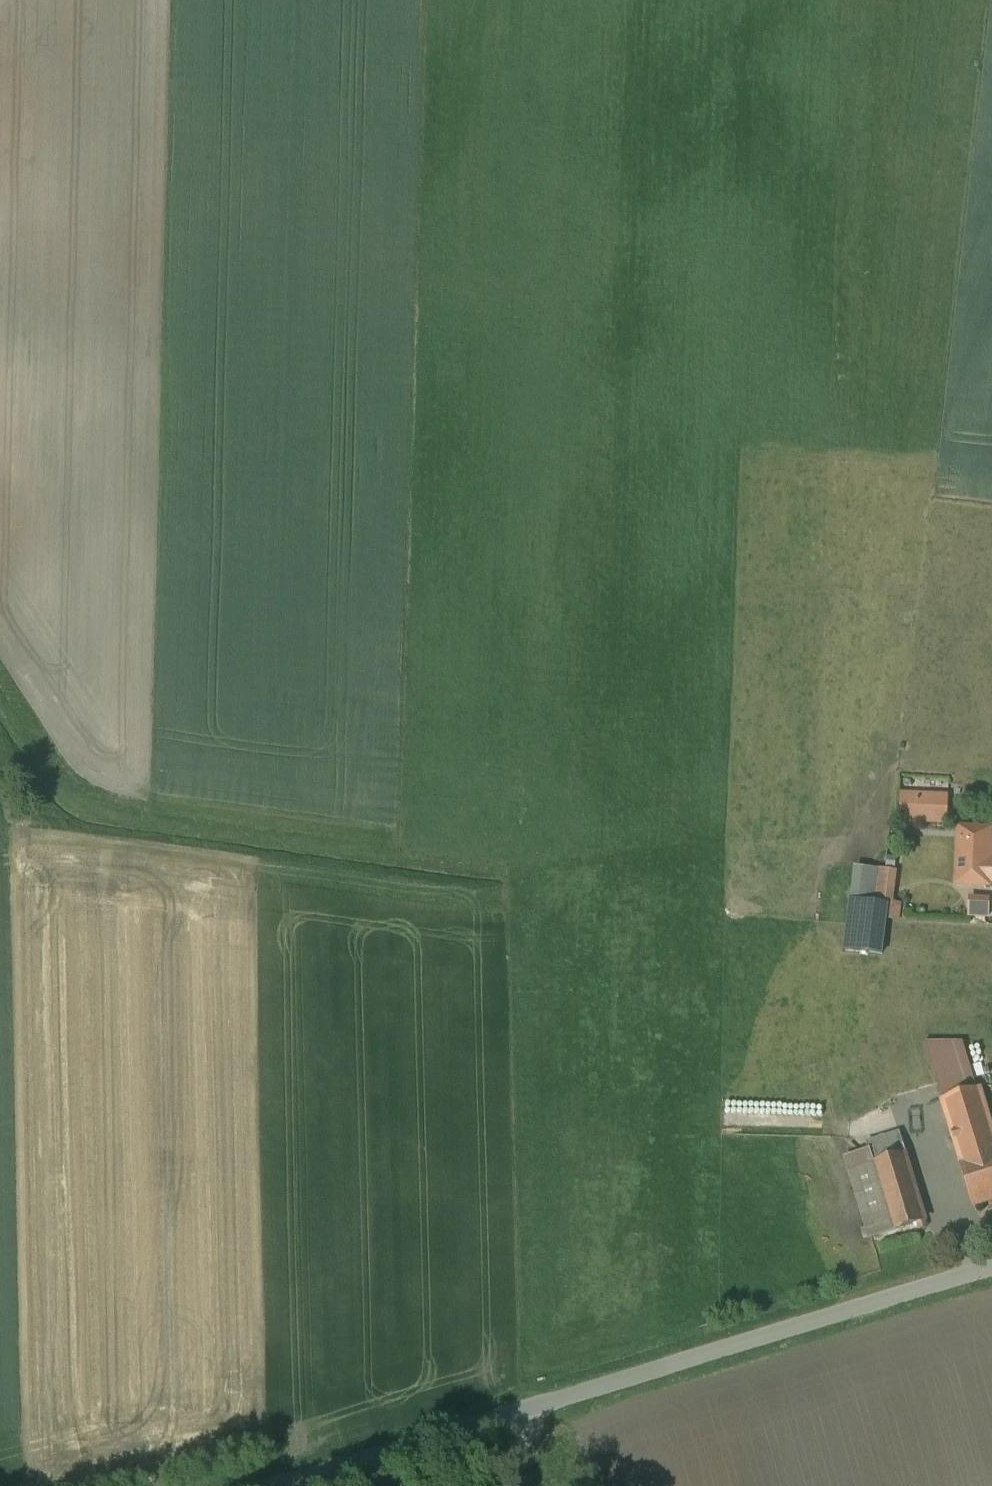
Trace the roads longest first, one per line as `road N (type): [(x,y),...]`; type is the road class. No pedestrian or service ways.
road 1 (tertiary): [(279,1485),(991,1267)]

